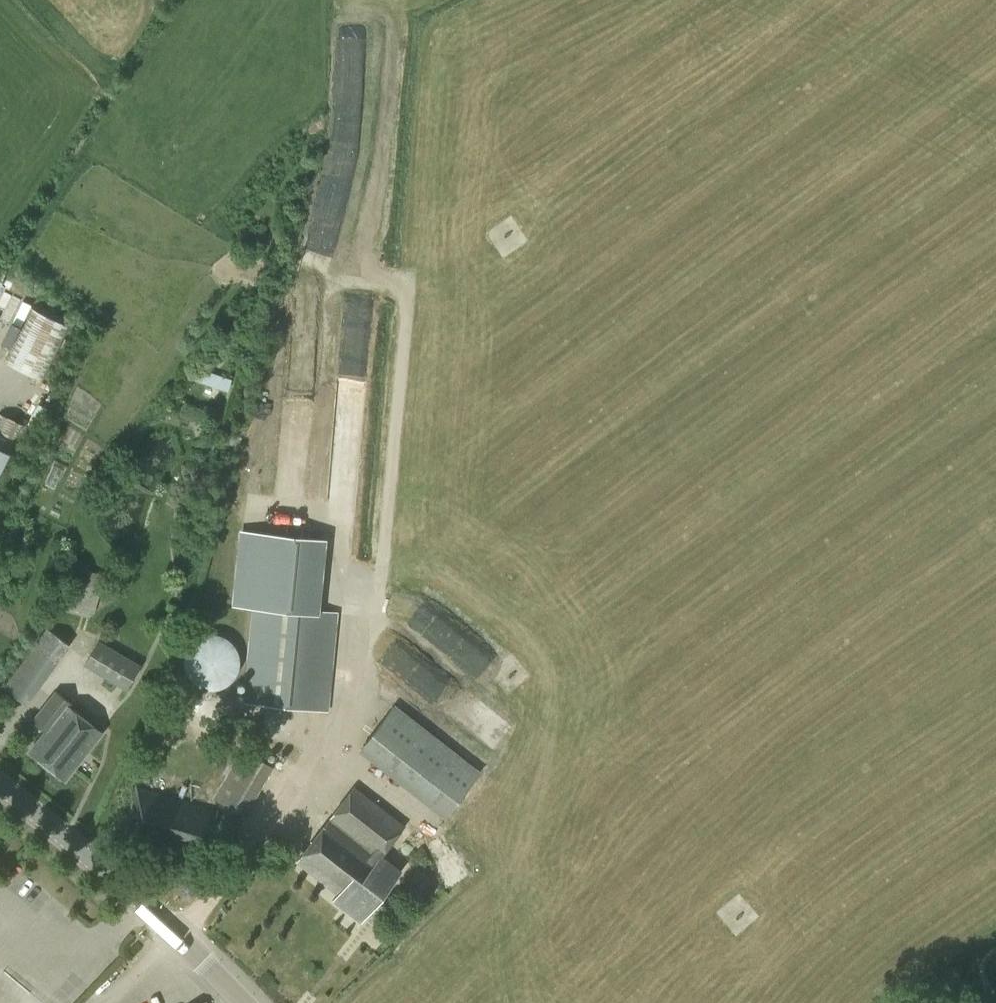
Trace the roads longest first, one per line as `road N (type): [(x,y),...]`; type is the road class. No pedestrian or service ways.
road 1 (secondary): [(244,1002),(170,926),(0,788)]

